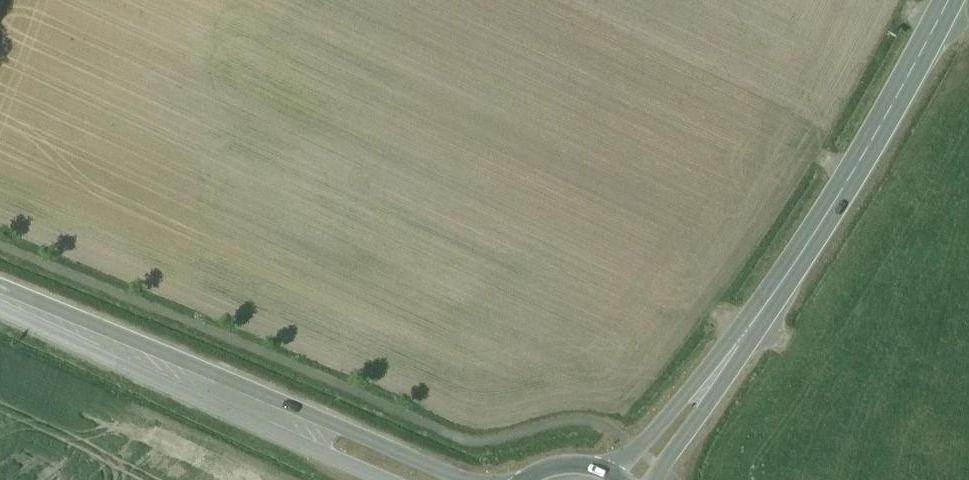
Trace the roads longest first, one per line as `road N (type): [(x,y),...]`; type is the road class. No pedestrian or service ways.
road 1 (secondary): [(628,479),(774,297),(885,118),(947,0)]
road 2 (secondary): [(0,296),(425,479)]

